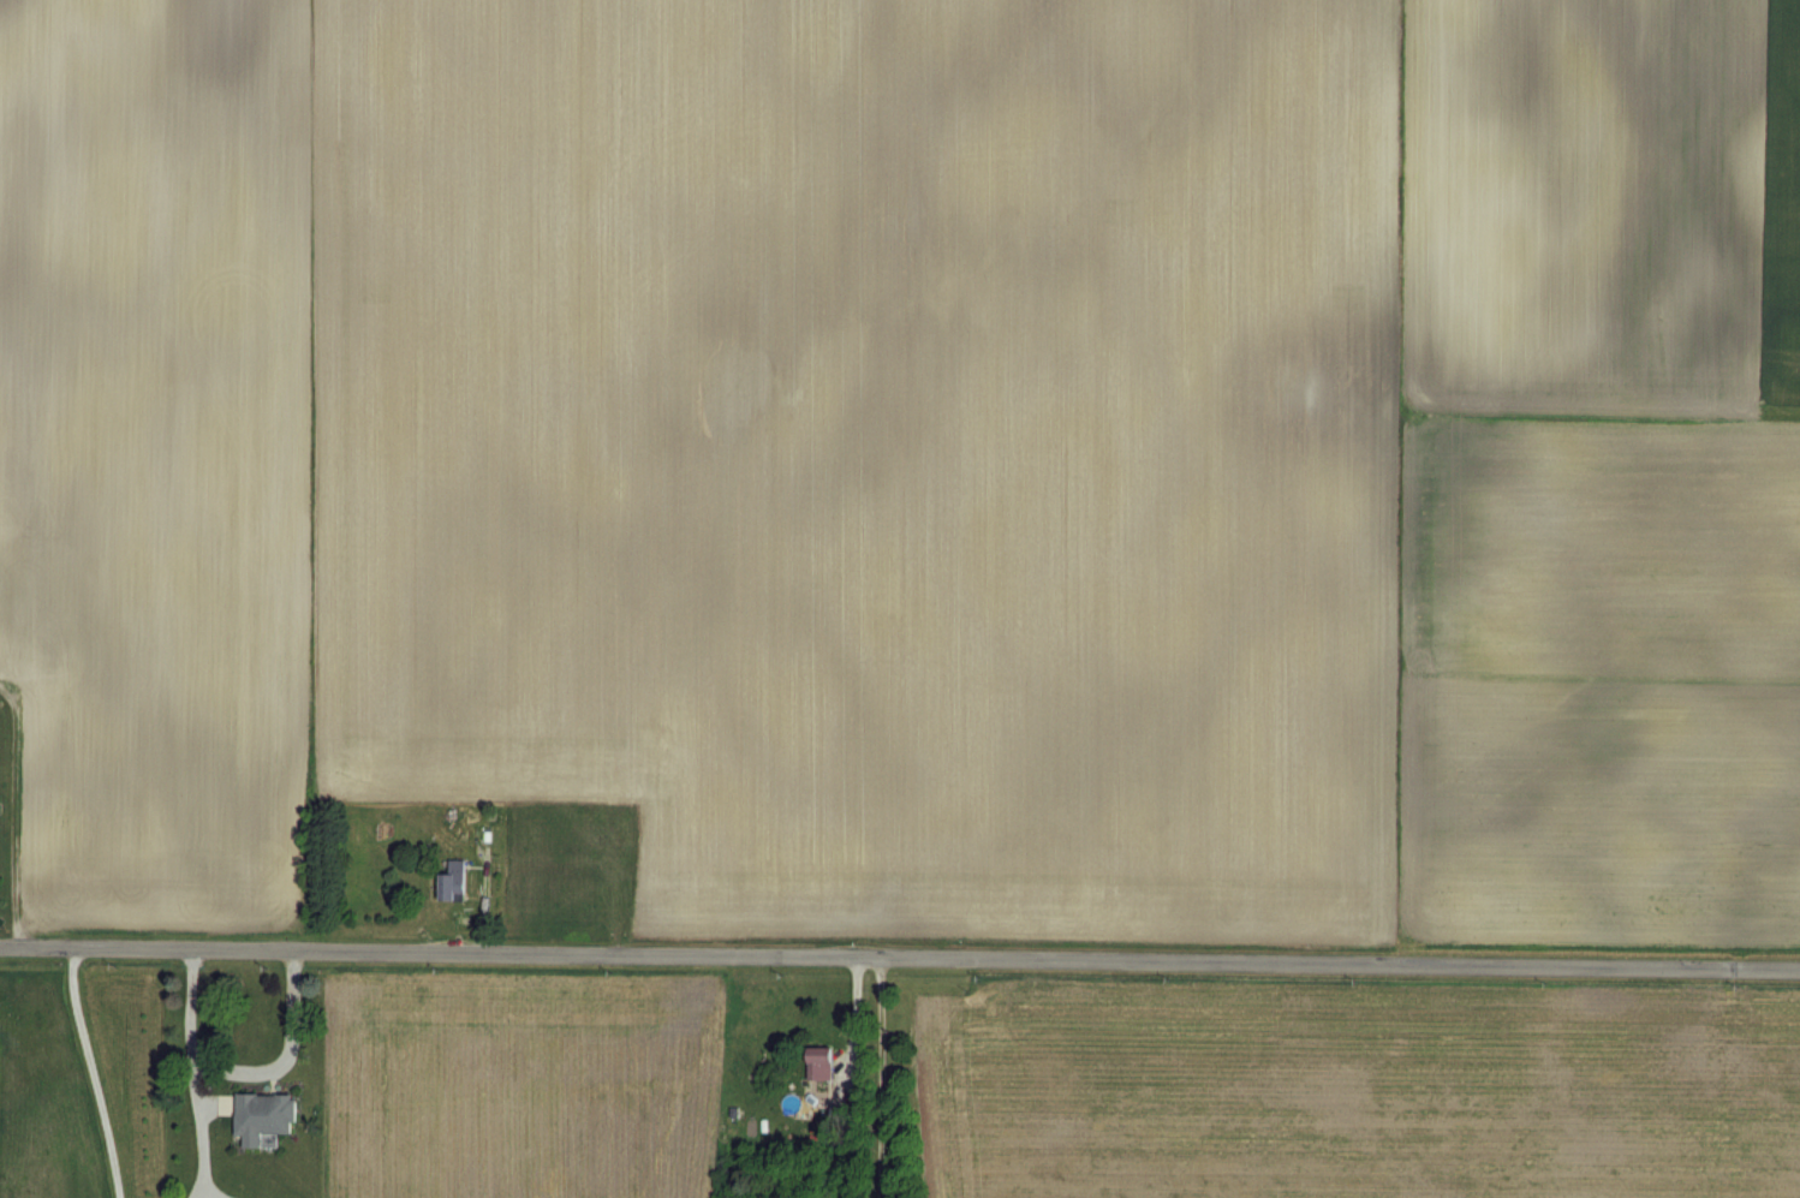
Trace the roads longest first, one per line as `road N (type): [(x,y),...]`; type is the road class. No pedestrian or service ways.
road 1 (tertiary): [(0,943),(1799,971)]

